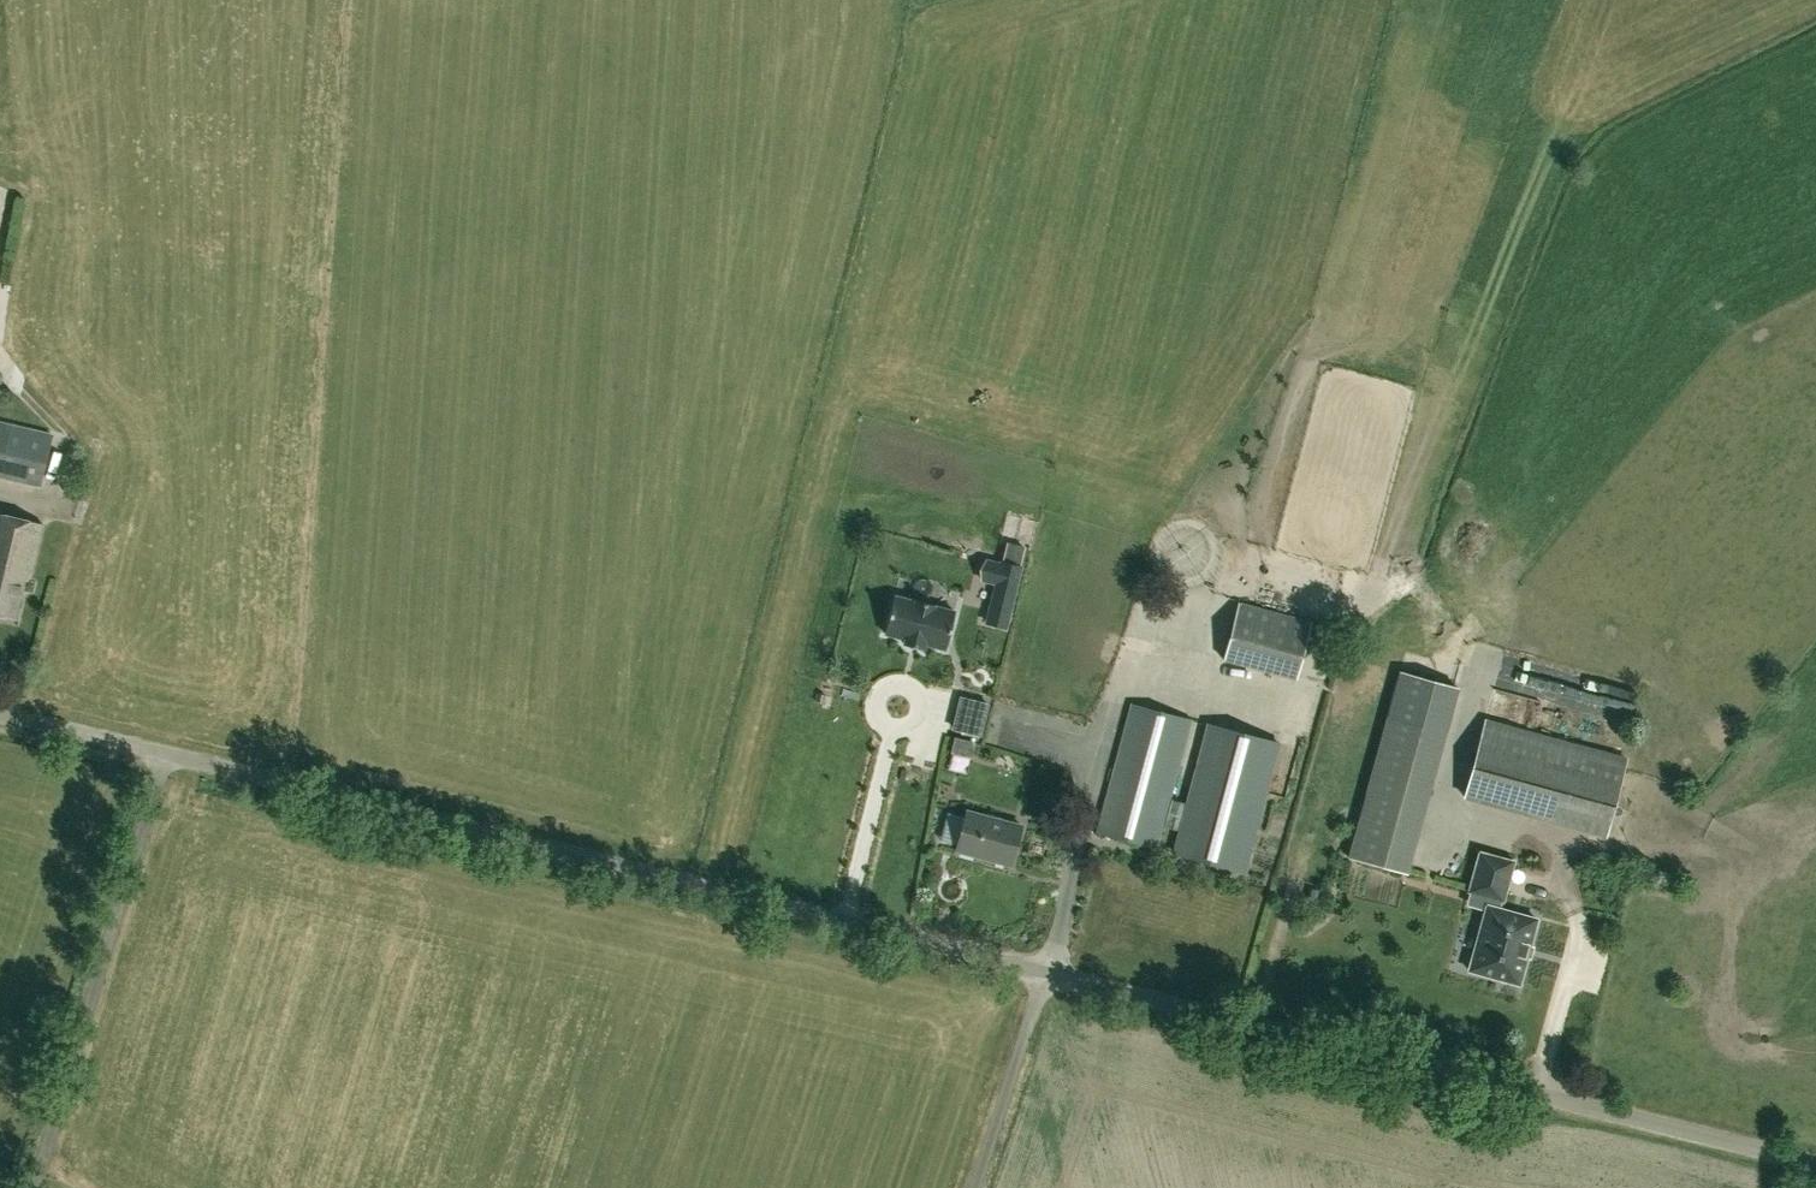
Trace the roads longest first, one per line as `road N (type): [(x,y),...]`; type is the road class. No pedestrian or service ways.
road 1 (unclassified): [(1815,1161),(164,755)]
road 2 (unclassified): [(24,1187),(164,755)]
road 3 (unclassified): [(164,755),(0,714)]

